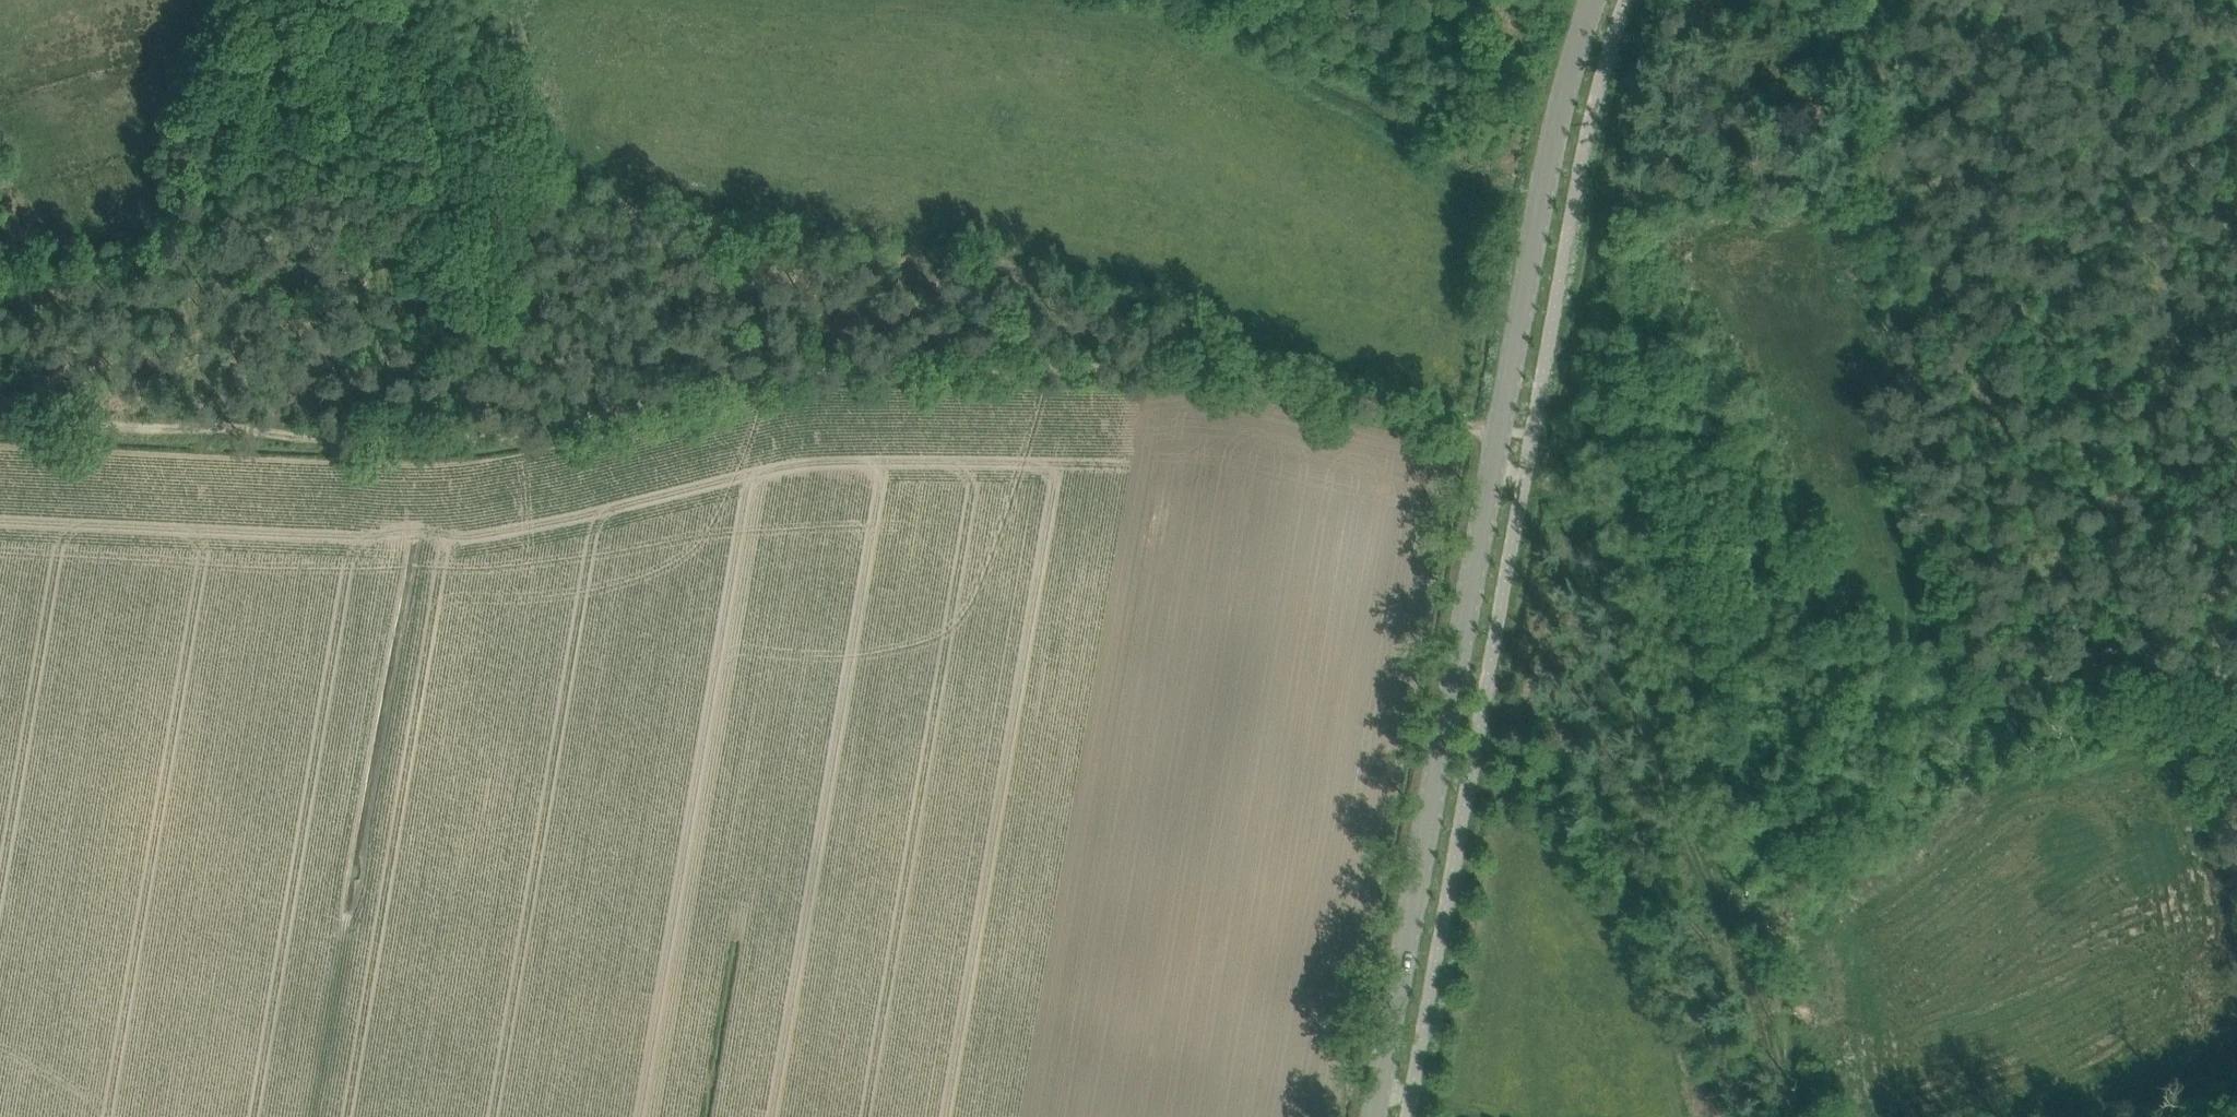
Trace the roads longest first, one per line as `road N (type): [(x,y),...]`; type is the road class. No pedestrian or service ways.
road 1 (tertiary): [(1374,1116),(1539,209),(1593,0)]
road 2 (track): [(1857,0),(1918,134)]

